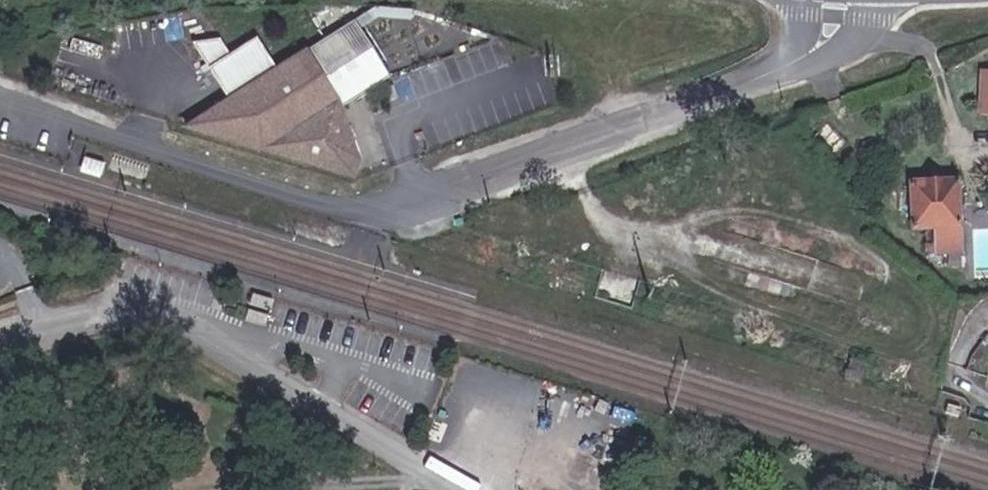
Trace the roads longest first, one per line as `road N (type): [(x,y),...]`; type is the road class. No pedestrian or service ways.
road 1 (residential): [(214,345),(448,489)]
road 2 (residential): [(214,345),(184,324),(129,313),(0,344)]

